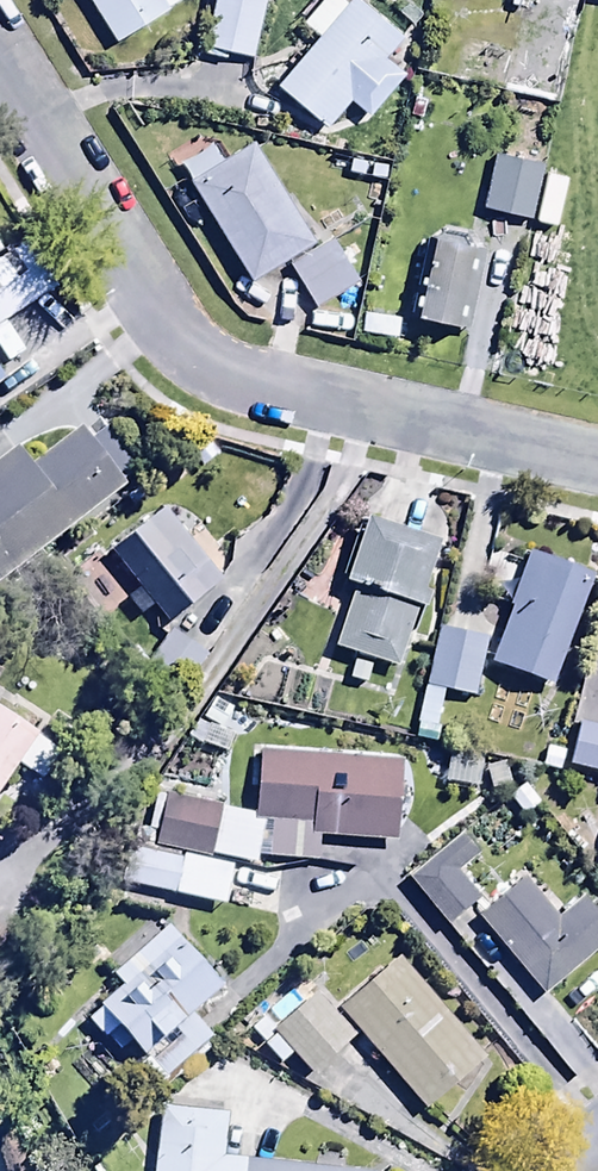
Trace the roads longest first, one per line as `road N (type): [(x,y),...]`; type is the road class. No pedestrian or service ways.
road 1 (residential): [(597,454),(275,386),(210,361),(156,310),(0,54)]

